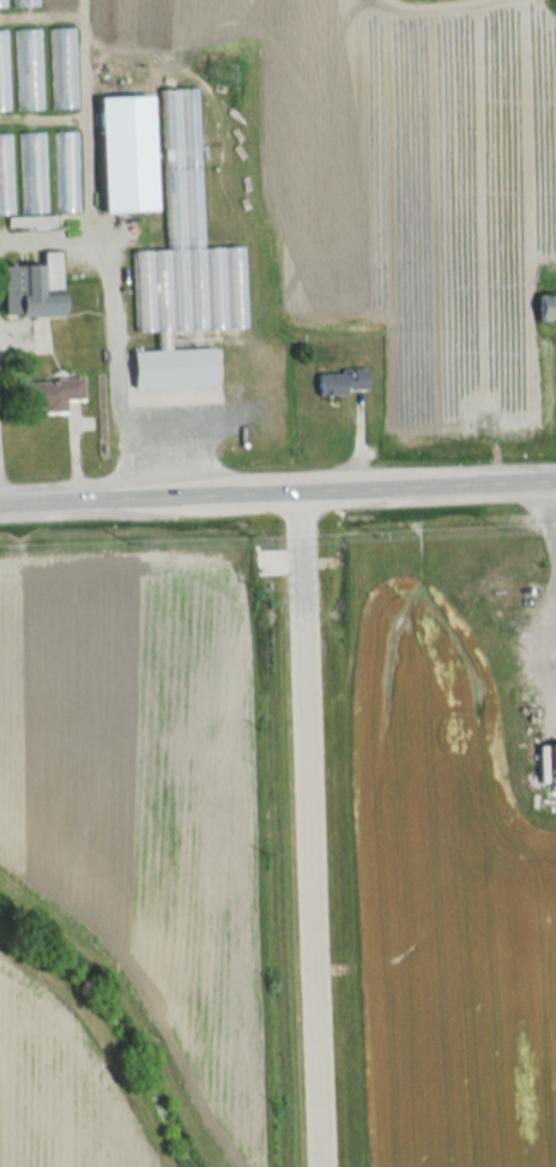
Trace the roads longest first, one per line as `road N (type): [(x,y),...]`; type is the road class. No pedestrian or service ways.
road 1 (residential): [(296,492),(319,1166)]
road 2 (secondary): [(0,504),(555,479)]

